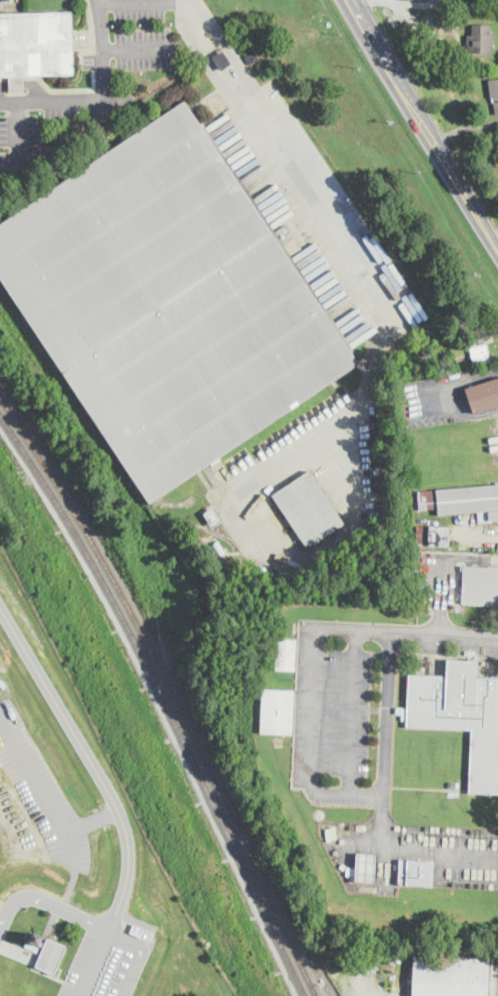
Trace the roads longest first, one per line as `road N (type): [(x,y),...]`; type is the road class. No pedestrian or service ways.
road 1 (secondary): [(497,248),(354,0)]

